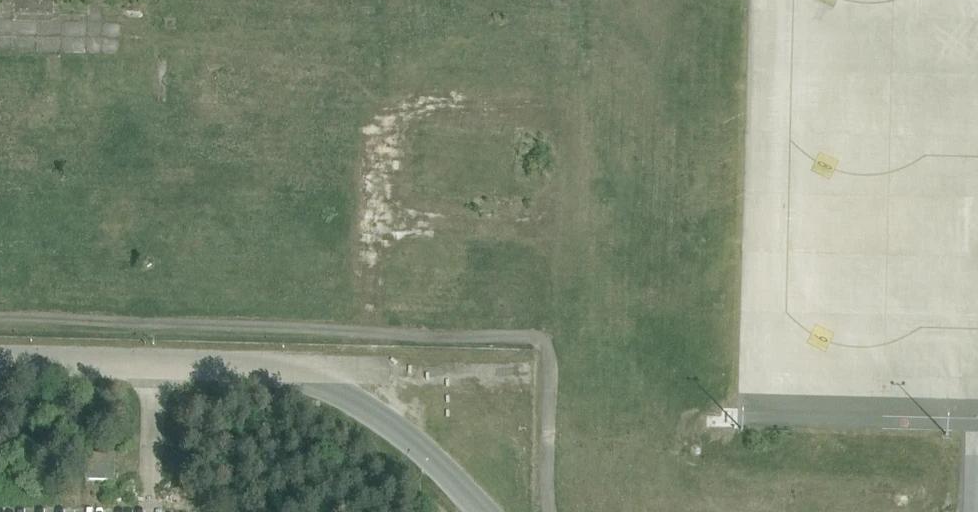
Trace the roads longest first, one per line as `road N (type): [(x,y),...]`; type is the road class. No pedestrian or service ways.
road 1 (unclassified): [(0,360),(275,366)]
road 2 (unclassified): [(275,366),(372,411),(483,511)]

